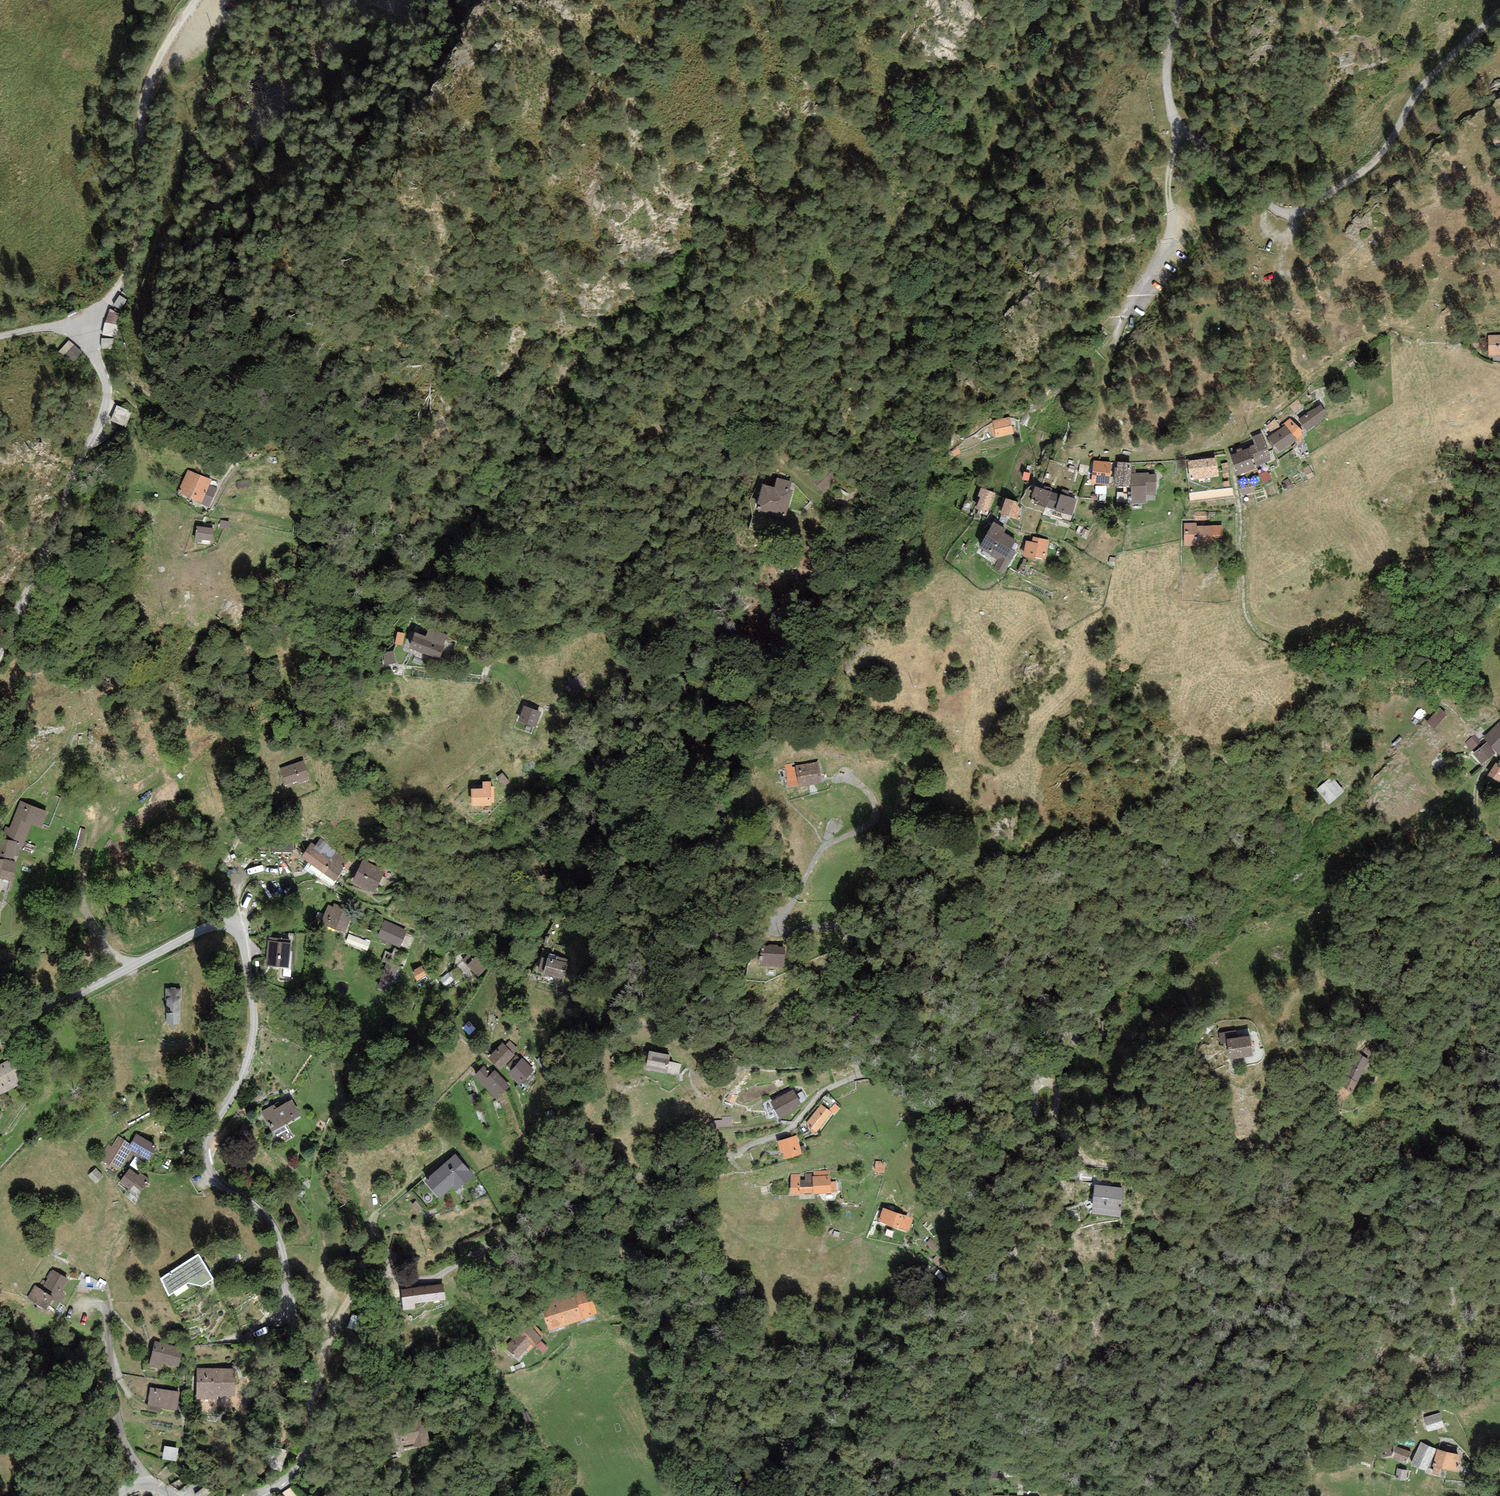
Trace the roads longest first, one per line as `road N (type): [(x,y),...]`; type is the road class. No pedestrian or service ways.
road 1 (unclassified): [(252,1495),(297,1466),(309,1414),(277,1236),(211,1176),(205,1158),(253,1038),(240,934),(227,925),(205,929),(0,1040)]
road 2 (track): [(1499,965),(1461,1004),(1353,1049),(1289,1131),(1263,1144),(1130,1171),(1097,1166),(1072,1144),(1056,1123),(1055,1085),(1039,1087),(1032,1139),(975,1133),(962,1091),(861,1076)]
road 3 (unclassified): [(0,653),(104,408),(106,386),(84,328),(136,255),(143,103),(197,0)]
road 4 (track): [(653,1172),(543,1148),(511,1084),(464,1041),(435,991),(416,932),(303,871),(248,879),(227,925)]
road 5 (unclassified): [(1294,213),(1273,207),(1177,123),(1166,75),(1180,0)]
road 6 (residential): [(861,1076),(819,1095),(785,1133),(653,1172)]
road 7 (track): [(1499,757),(1479,784),(1478,834),(1499,892)]

